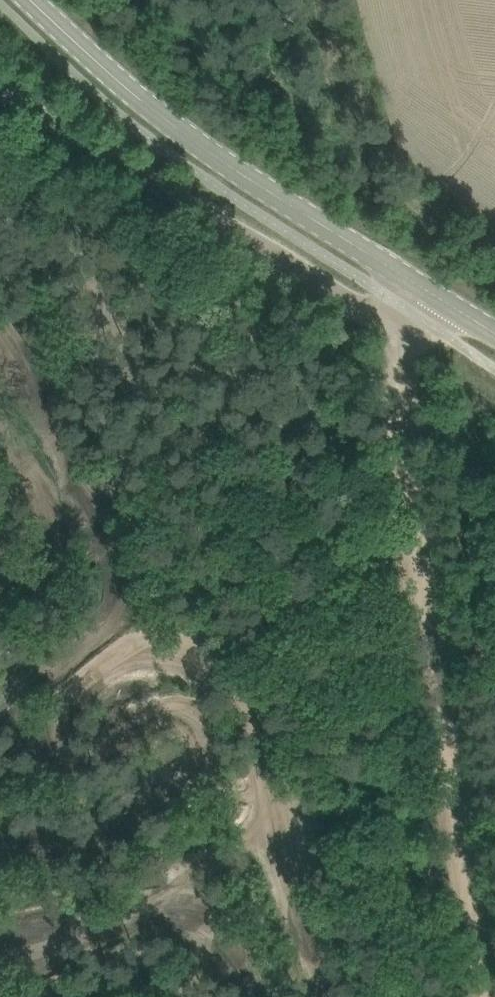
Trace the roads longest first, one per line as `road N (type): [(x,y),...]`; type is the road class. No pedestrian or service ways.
road 1 (track): [(413,488),(493,996)]
road 2 (unclassified): [(0,90),(372,314),(414,314),(428,292)]
road 3 (tertiary): [(428,292),(217,159),(27,0)]
road 4 (track): [(414,314),(402,345),(413,488),(482,504),(494,591)]
road 5 (track): [(0,236),(122,305)]

